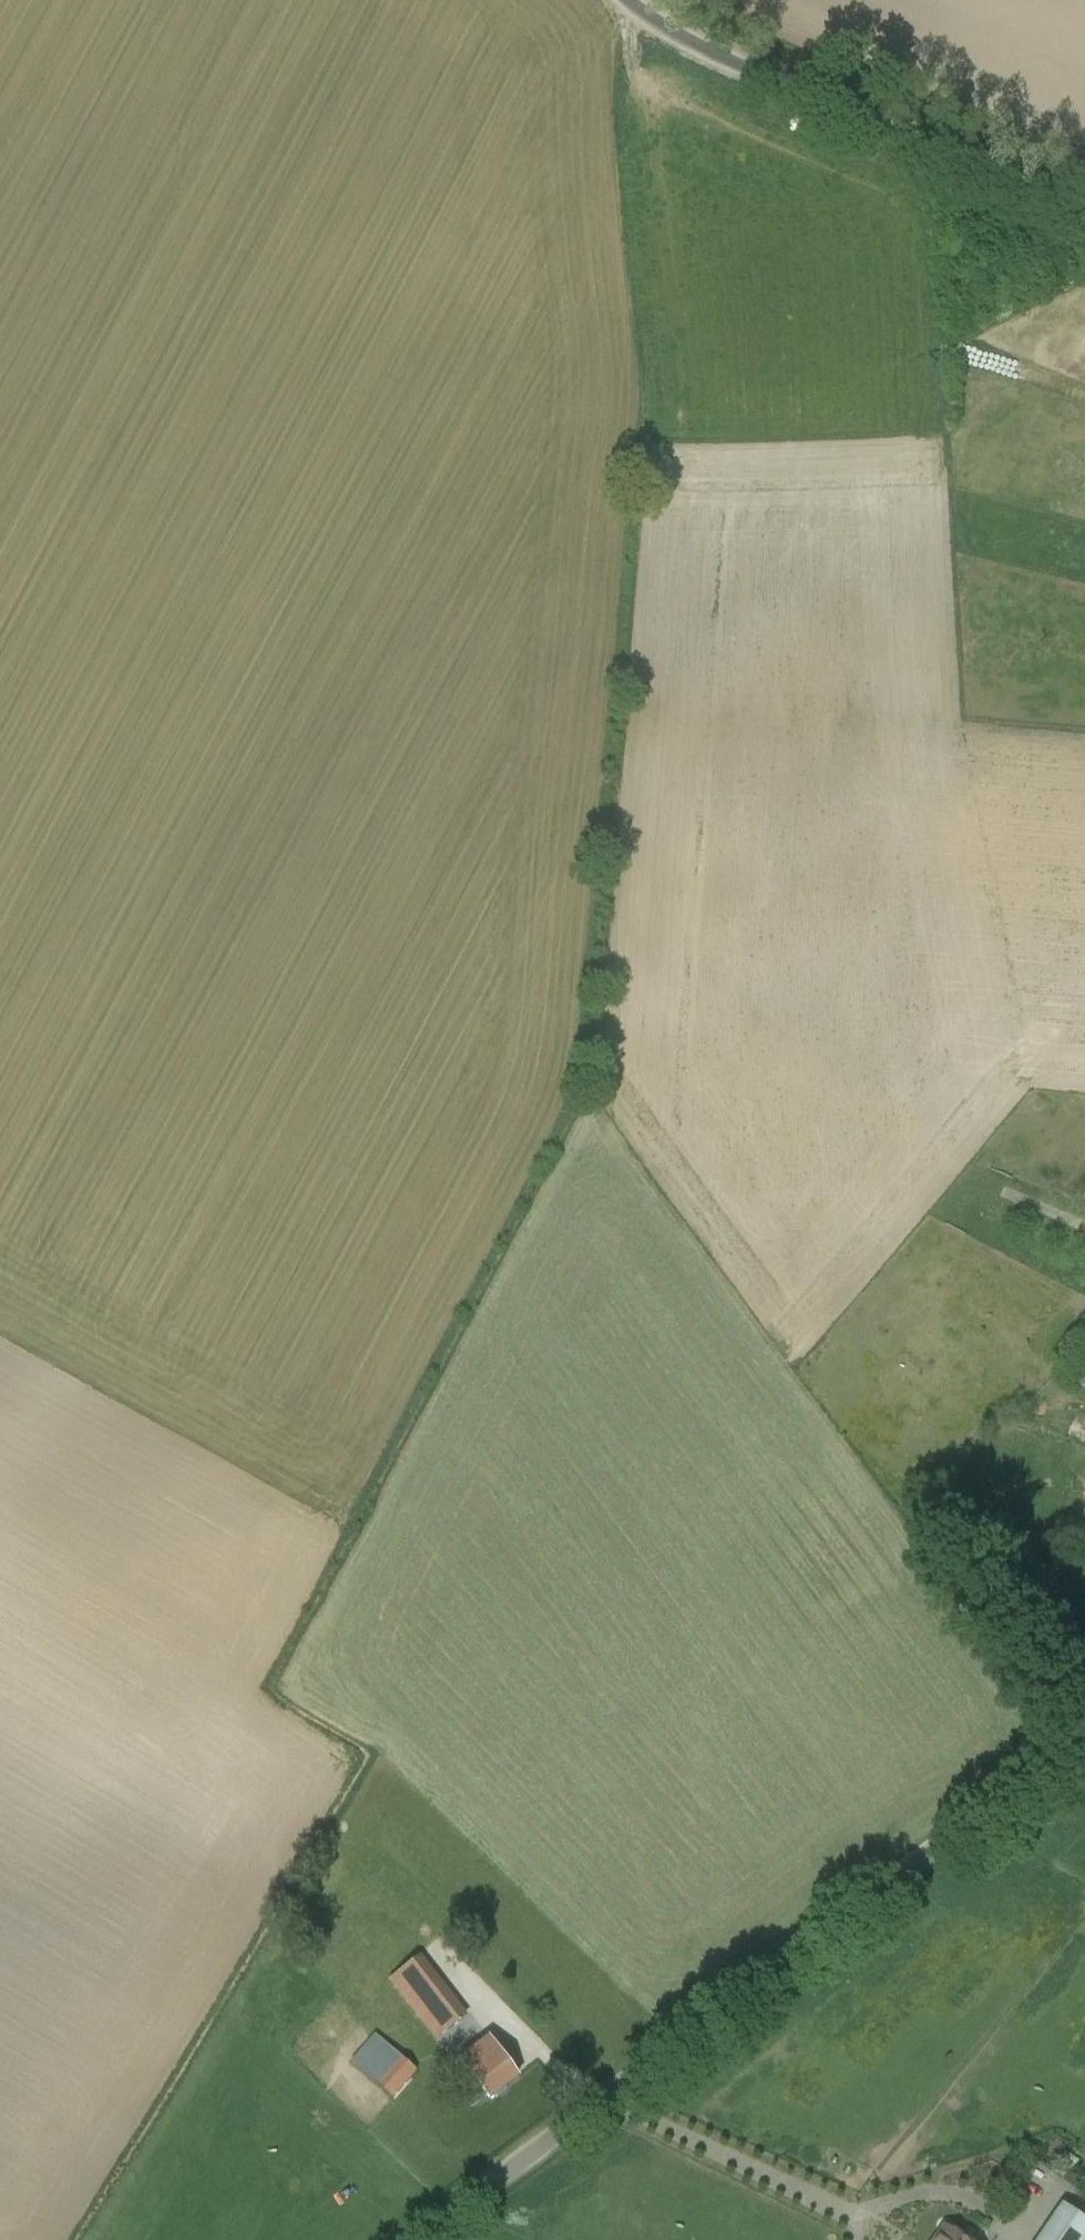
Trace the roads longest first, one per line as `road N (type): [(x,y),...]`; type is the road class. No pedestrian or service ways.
road 1 (unclassified): [(414,2239),(1084,1736)]
road 2 (unclassified): [(626,0),(676,36),(1084,219)]

